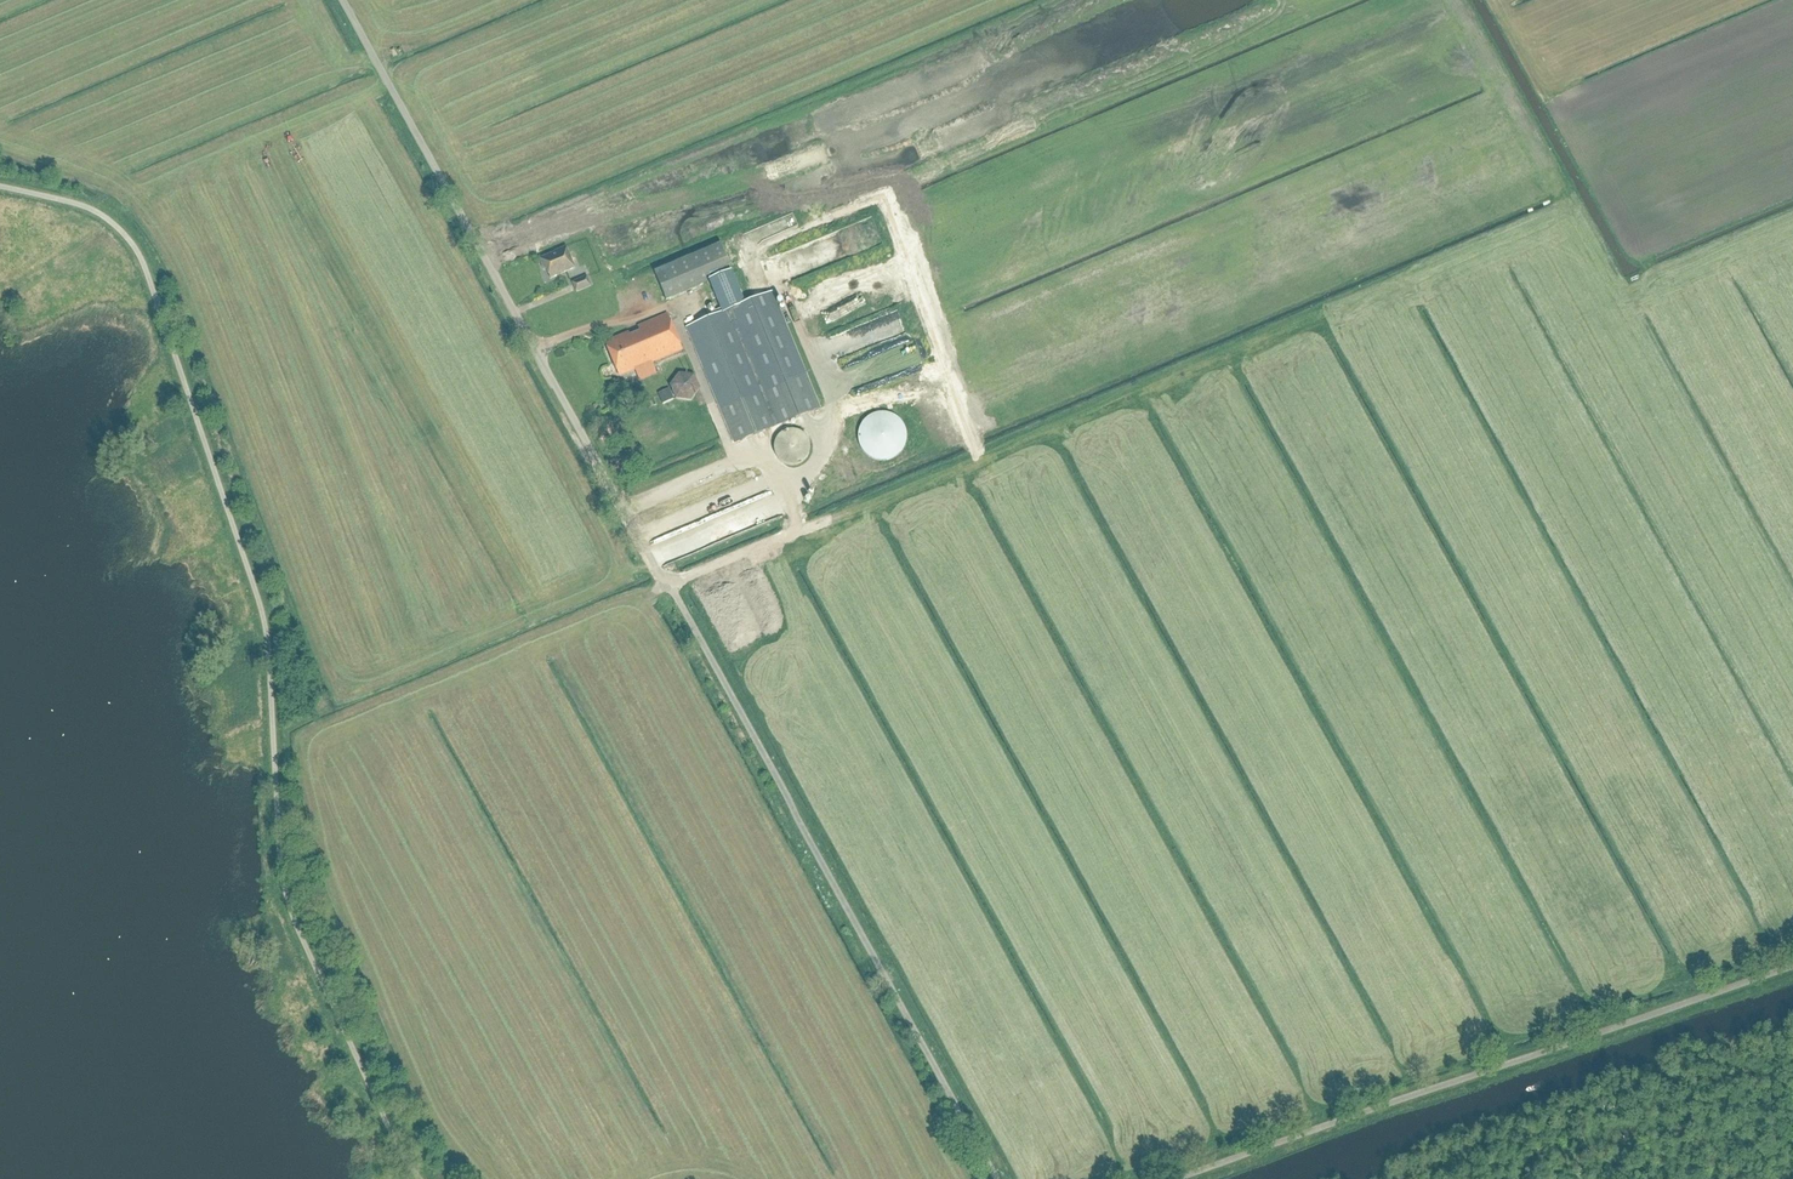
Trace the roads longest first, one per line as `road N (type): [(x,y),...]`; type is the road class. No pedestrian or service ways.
road 1 (unclassified): [(683,609),(346,0)]

